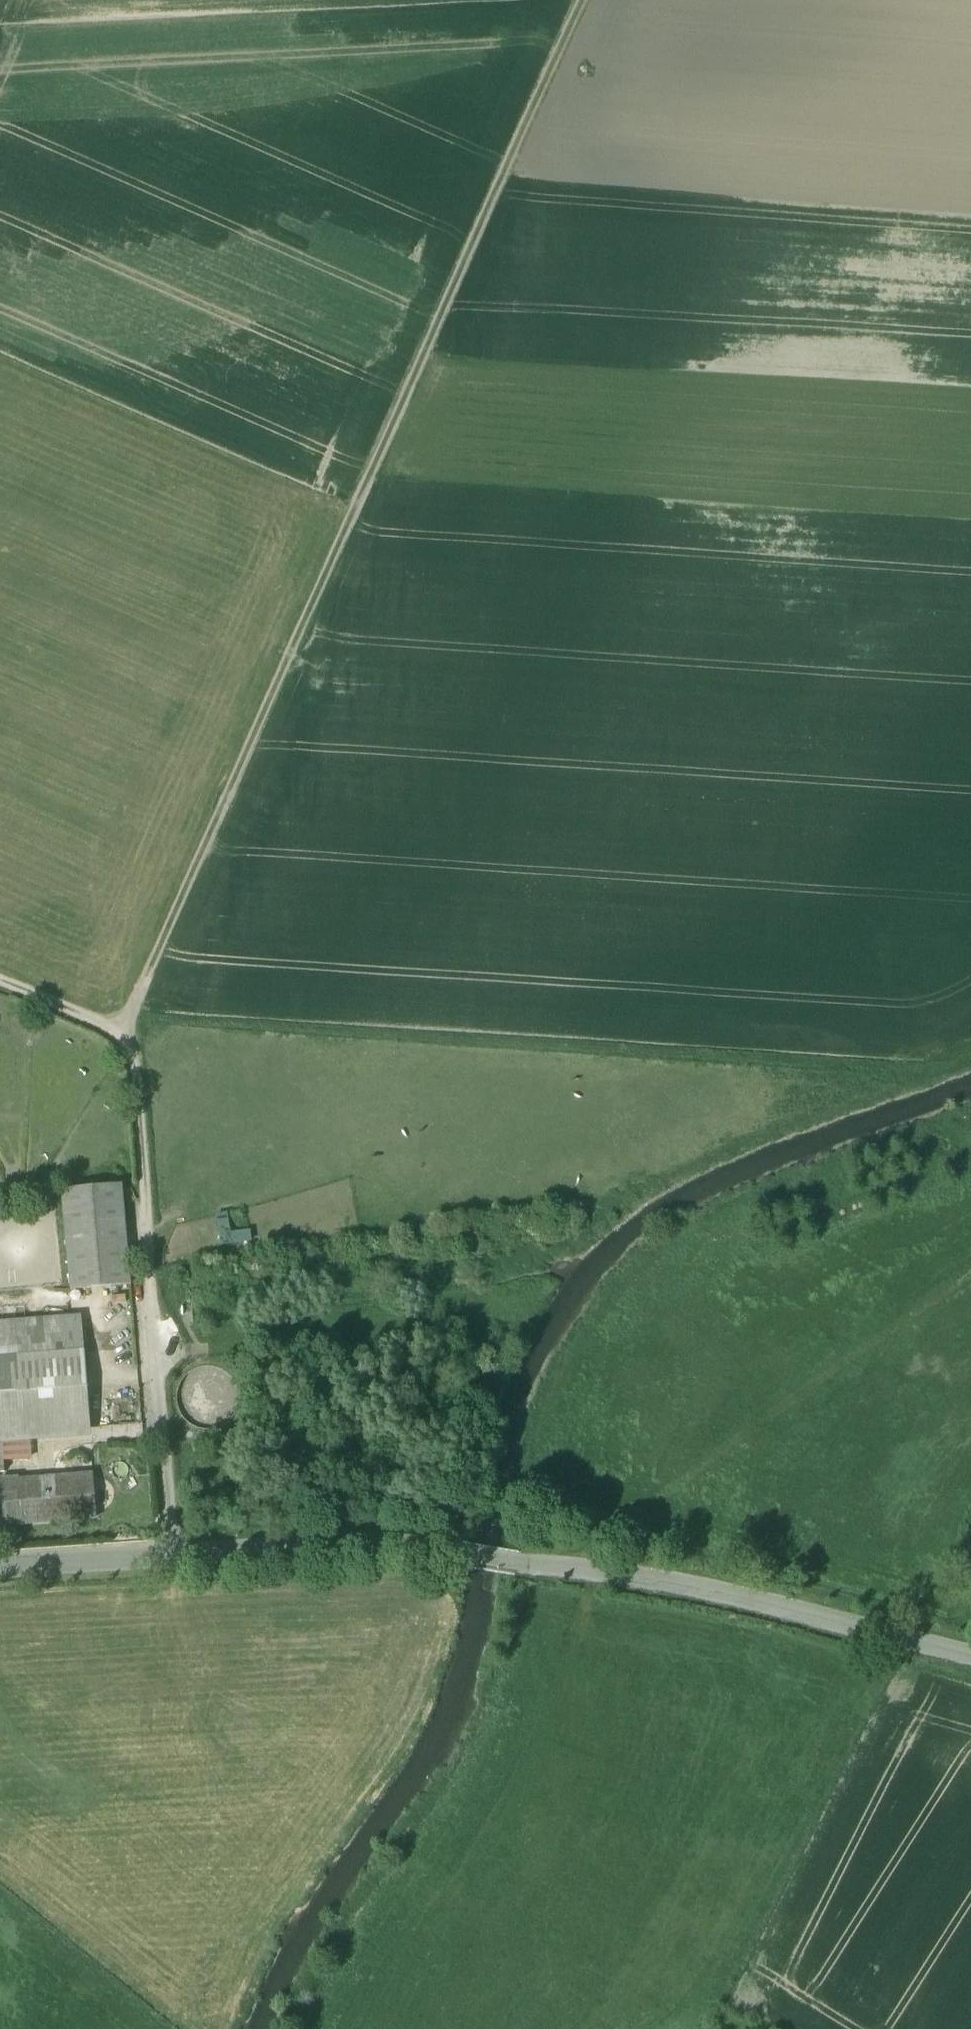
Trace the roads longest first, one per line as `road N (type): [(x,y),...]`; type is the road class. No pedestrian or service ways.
road 1 (track): [(172,1554),(129,1038),(0,981)]
road 2 (track): [(365,489),(134,1002),(129,1038)]
road 3 (track): [(365,489),(582,0)]
road 4 (residential): [(970,1658),(719,1591),(452,1553)]
road 5 (unclassified): [(452,1553),(323,1546),(0,1571)]

